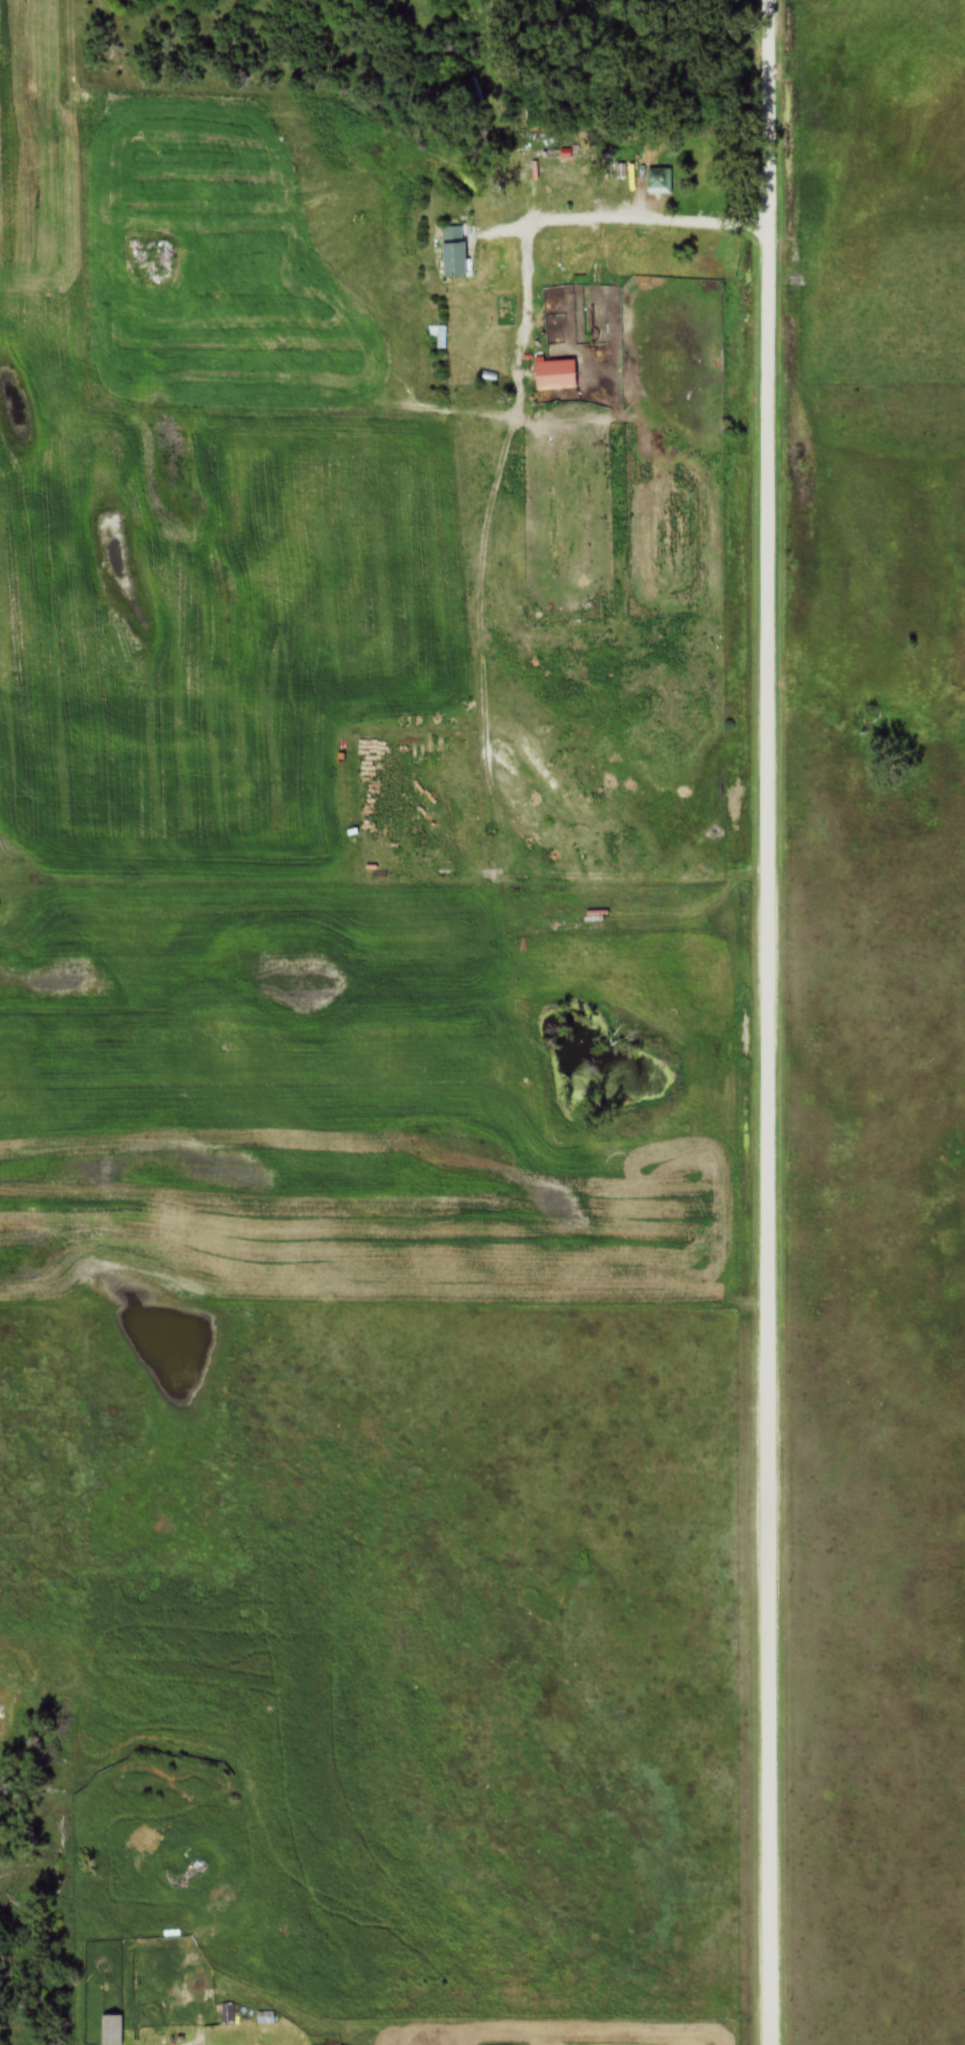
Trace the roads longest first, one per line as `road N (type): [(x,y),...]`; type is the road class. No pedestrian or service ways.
road 1 (residential): [(767,2044),(761,0)]

